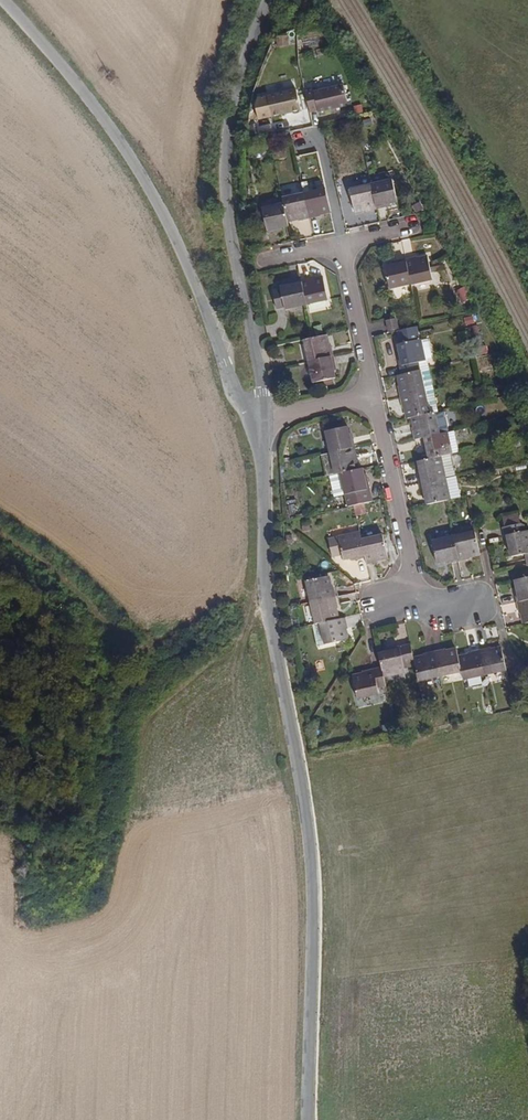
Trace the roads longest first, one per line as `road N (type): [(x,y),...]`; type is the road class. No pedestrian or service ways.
road 1 (track): [(267,600),(123,688),(106,740),(103,813),(58,898),(40,898),(26,886),(0,811)]
road 2 (unclassified): [(2,0),(63,66),(153,195),(237,396),(263,421)]
road 3 (residential): [(263,421),(225,180),(231,110),(267,0)]
road 4 (residential): [(301,781),(267,600),(263,421)]
road 5 (unclassified): [(308,1119),(312,876),(301,781)]
road 6 (residential): [(417,593),(373,395)]
road 7 (residential): [(373,395),(344,244)]

